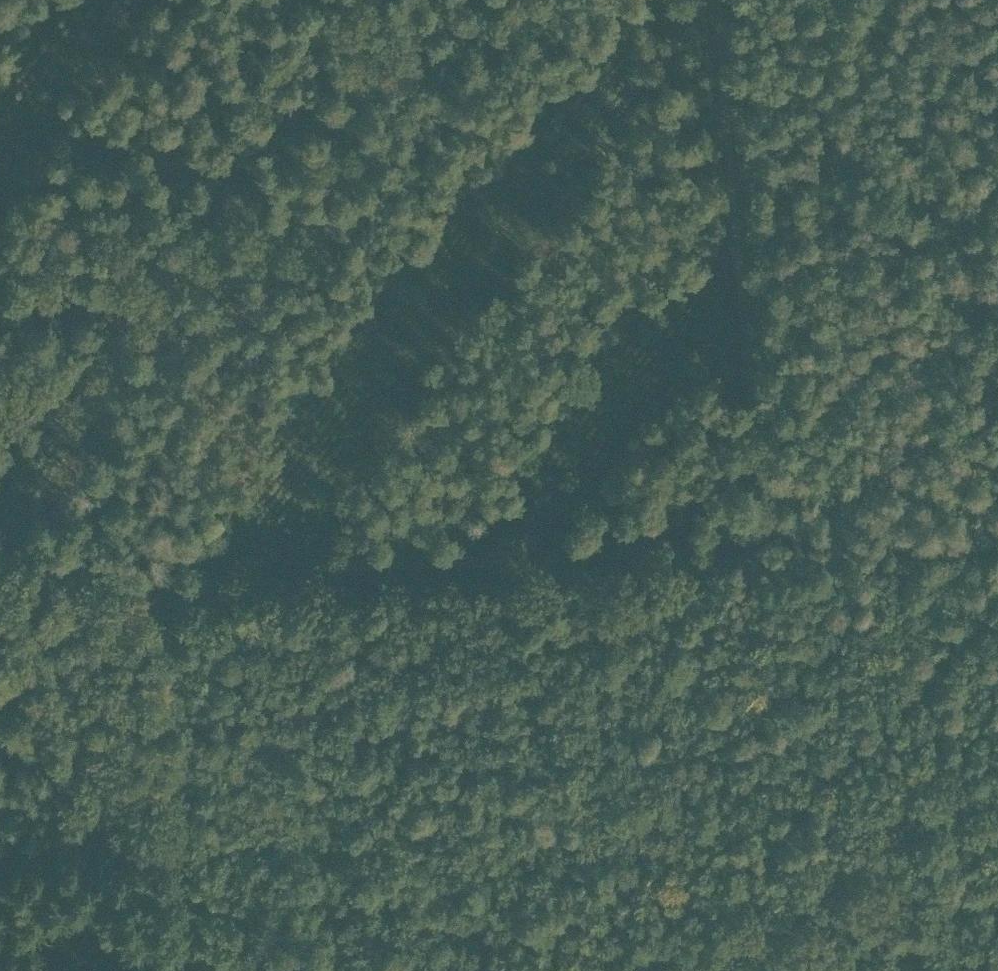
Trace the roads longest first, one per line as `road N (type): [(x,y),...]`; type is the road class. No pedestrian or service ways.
road 1 (track): [(618,954),(997,952)]

